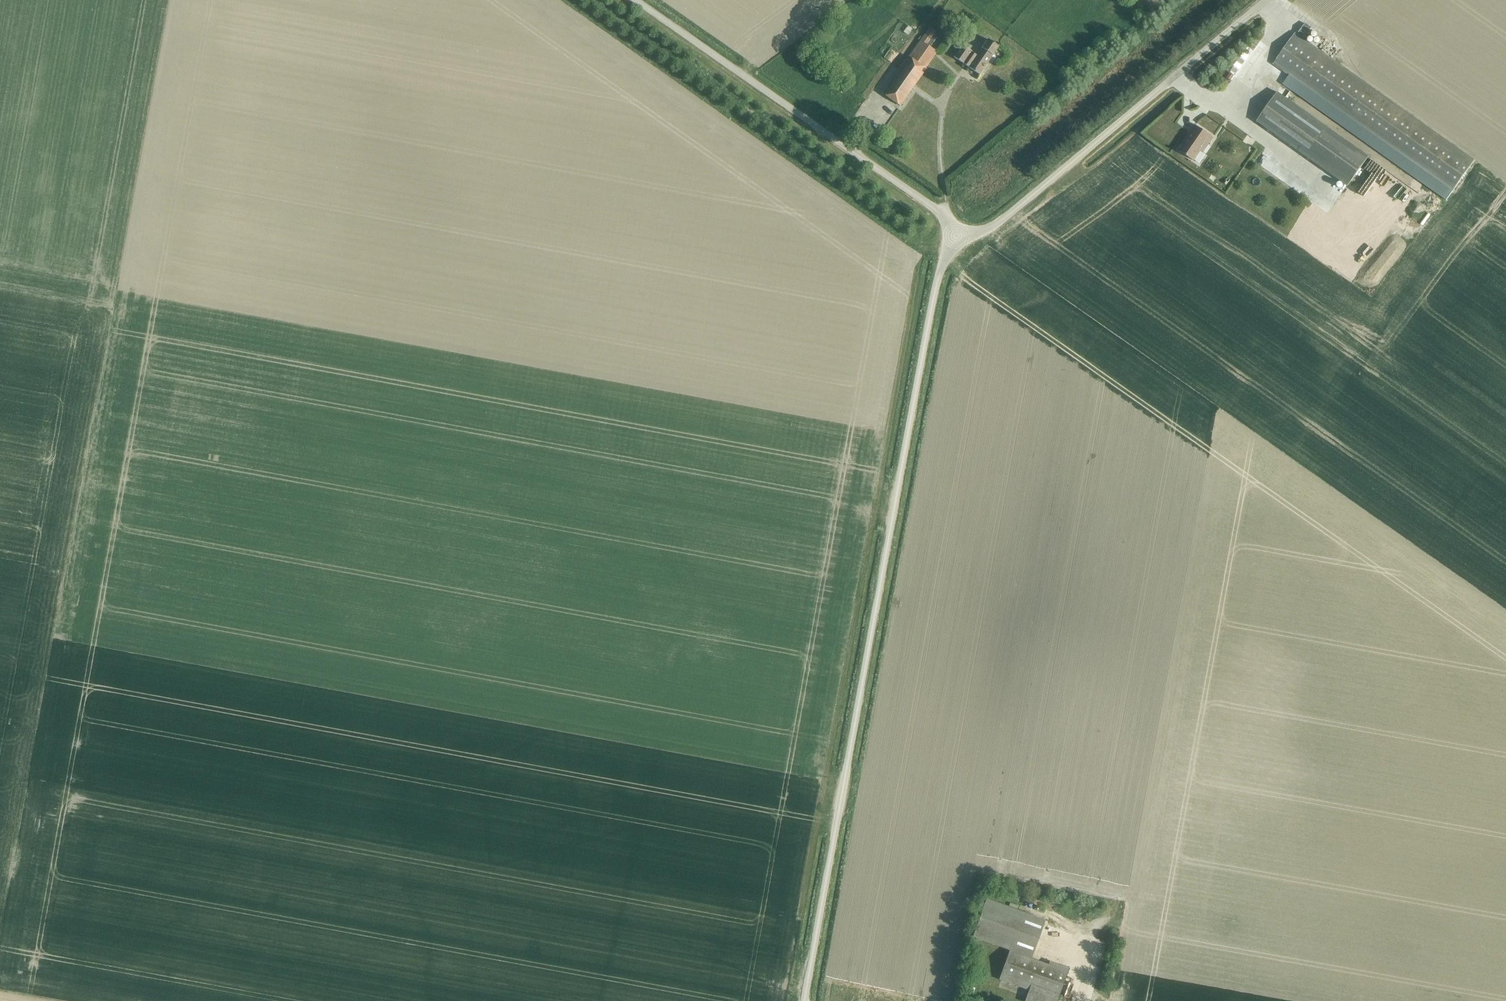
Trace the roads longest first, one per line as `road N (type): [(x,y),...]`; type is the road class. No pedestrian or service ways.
road 1 (unclassified): [(803,1000),(938,278),(956,235)]
road 2 (unclassified): [(956,235),(933,207),(636,0)]
road 3 (unclassified): [(956,235),(1004,218),(1269,0)]

